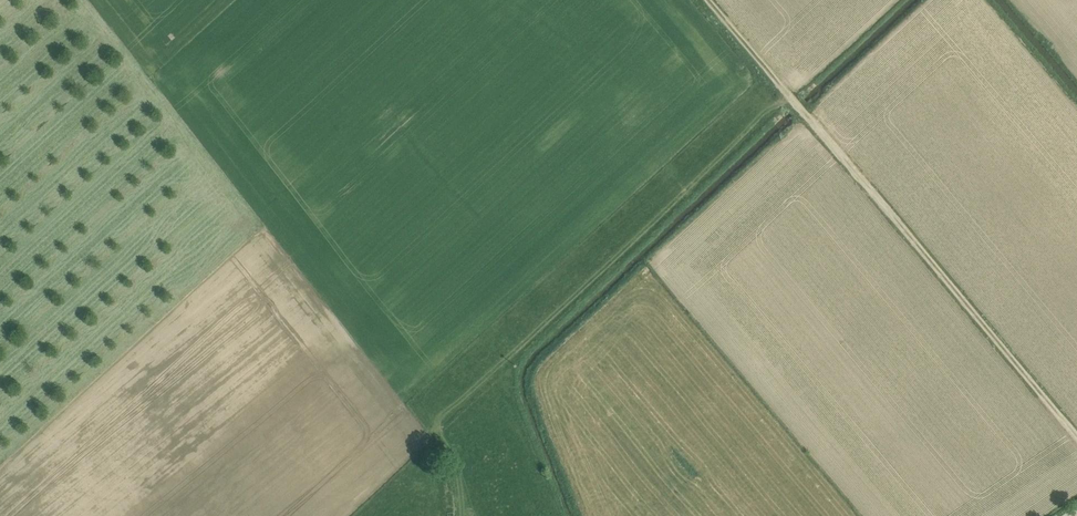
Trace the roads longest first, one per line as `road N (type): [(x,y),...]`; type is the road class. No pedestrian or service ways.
road 1 (track): [(1076,436),(709,0)]

